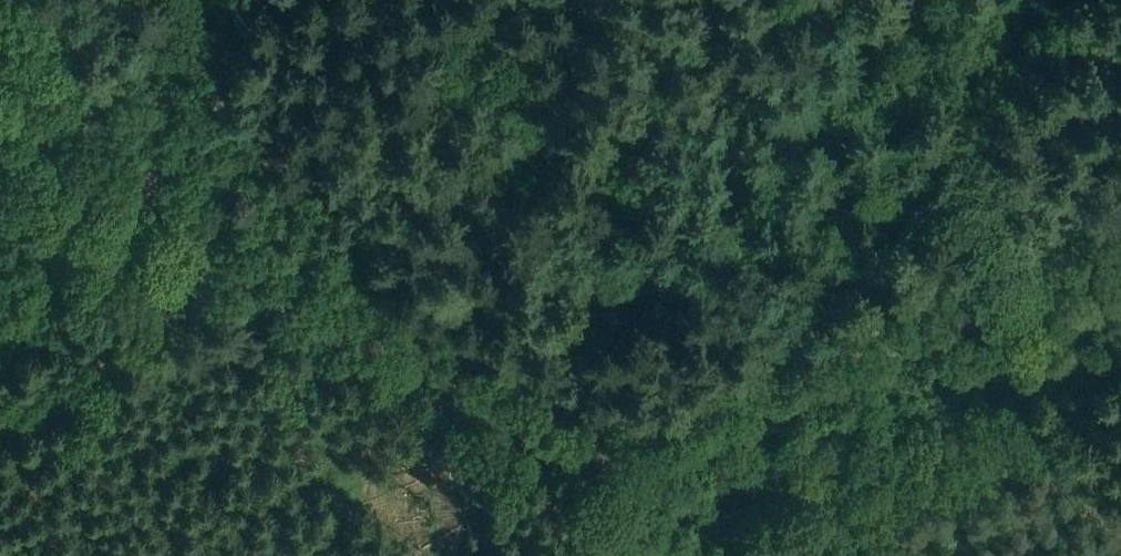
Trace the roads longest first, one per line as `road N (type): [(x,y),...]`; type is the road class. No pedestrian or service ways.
road 1 (unclassified): [(773,555),(397,370),(300,318),(221,263),(174,214),(158,182),(165,0)]
road 2 (track): [(629,486),(701,442),(1120,250)]
road 3 (track): [(164,198),(0,33)]

